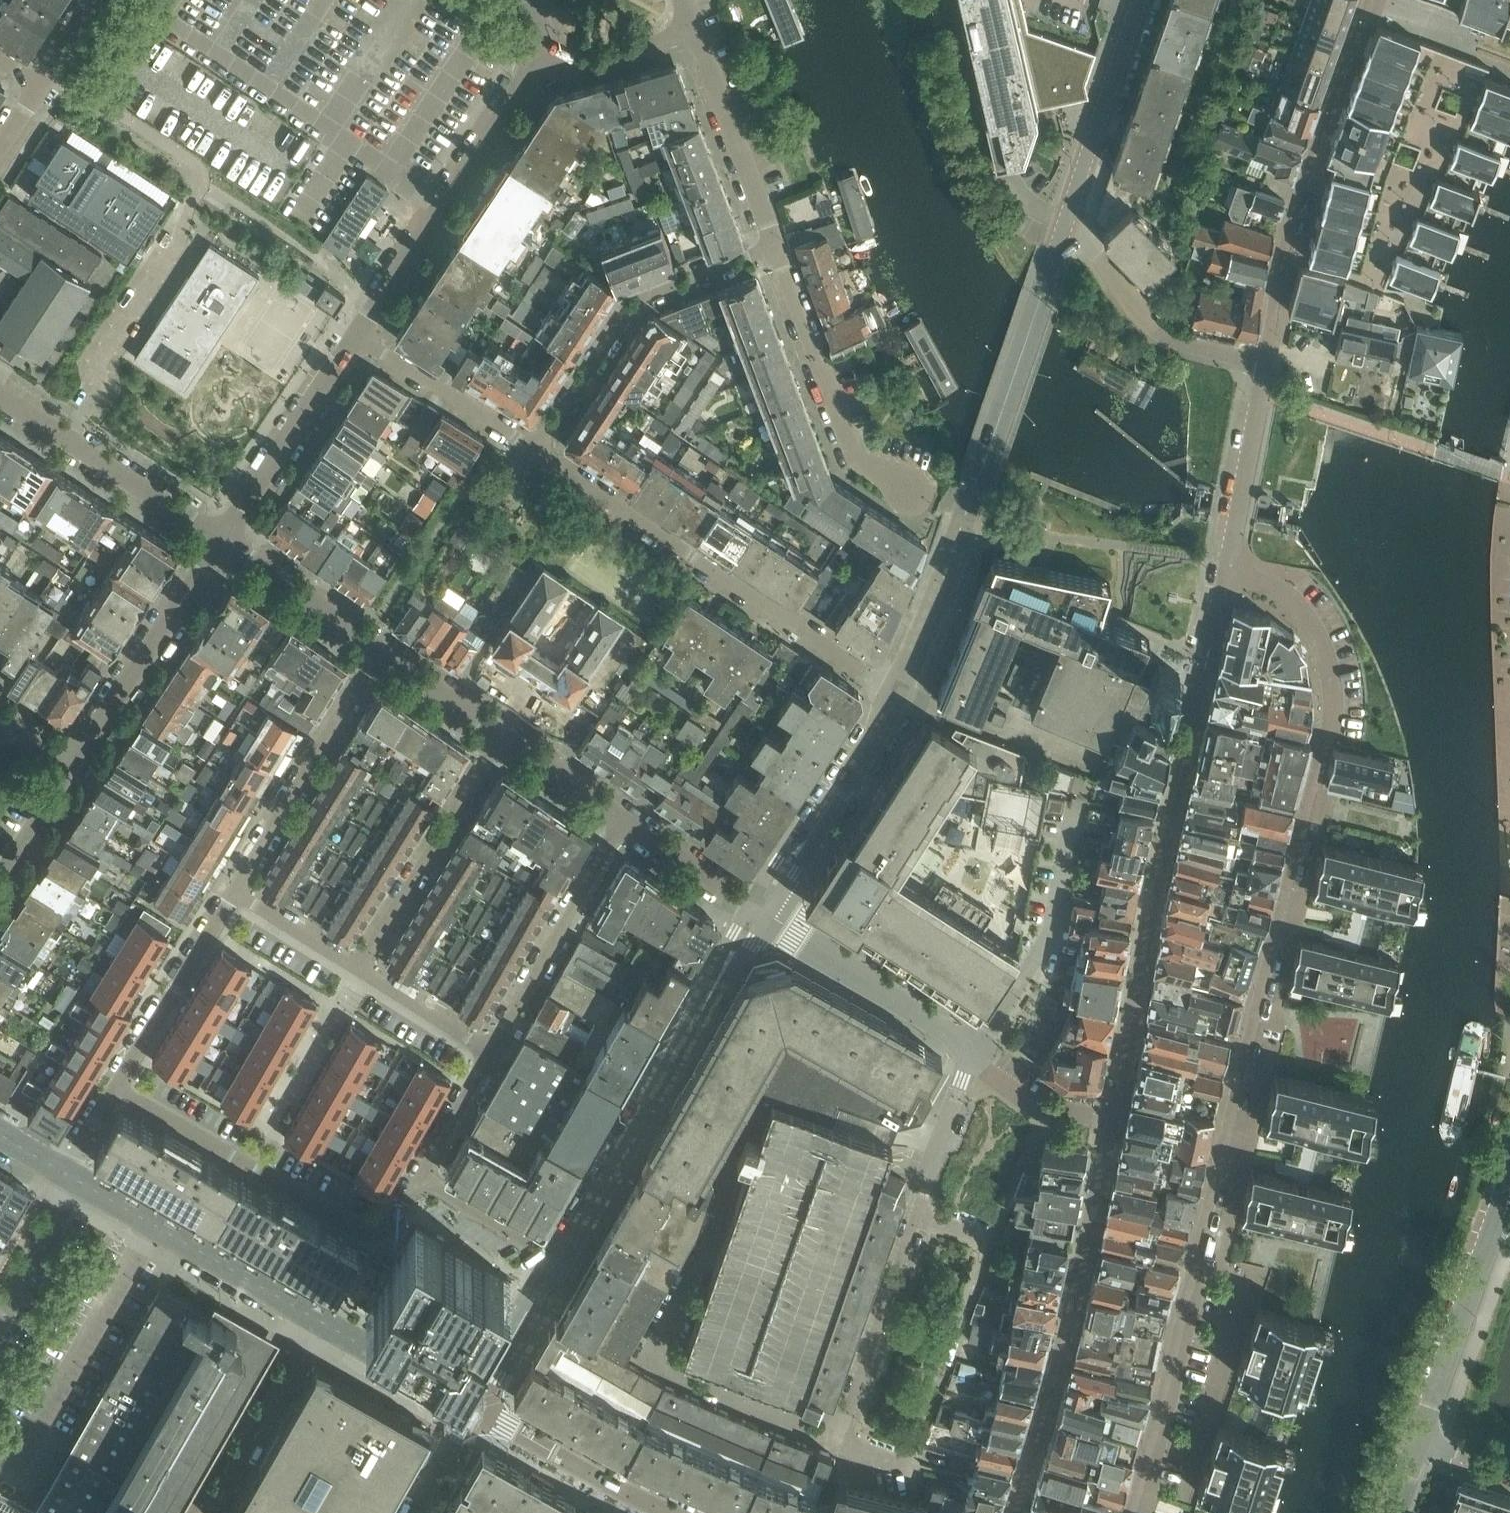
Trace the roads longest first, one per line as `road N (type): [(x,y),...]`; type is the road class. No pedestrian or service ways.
road 1 (residential): [(1266,364),(1230,561),(1299,617),(1323,649),(1335,691),(1131,1512)]
road 2 (residential): [(71,442),(105,390),(100,365),(181,240),(187,210),(205,184),(201,167),(101,102),(41,83)]
road 3 (unclassified): [(900,694),(1064,229)]
road 4 (residential): [(840,1433),(656,1366),(736,1171),(666,1128)]
road 5 (residential): [(840,1433),(915,1460),(1041,1106)]
road 6 (residential): [(535,451),(900,694)]
road 7 (residential): [(840,1433),(970,1055)]
road 8 (residential): [(1371,0),(1282,253),(1266,364)]
road 9 (residential): [(358,337),(545,56)]
road 10 (residential): [(776,252),(640,300),(535,451)]
road 11 (unclassified): [(320,1319),(65,1173)]
road 12 (residential): [(970,1055),(1054,924),(1080,790)]
road 13 (residential): [(907,492),(859,462),(776,252)]
road 14 (residential): [(237,889),(379,647)]
road 15 (residential): [(1420,1445),(1509,1187)]
road 16 (residential): [(363,967),(502,737)]
road 17 (residential): [(625,824),(490,1053)]
road 18 (residential): [(1266,364),(1153,340),(1064,229)]
road 19 (residential): [(217,542),(85,753)]
road 20 (residential): [(217,542),(358,337)]
road 21 (residential): [(970,1055),(770,918)]
road 22 (unclassified): [(1064,229),(1141,0)]
road 23 (residential): [(114,1090),(237,889)]
road 24 (residential): [(776,252),(693,32)]
road 25 (residential): [(419,1177),(382,1244),(244,1166)]
road 26 (residential): [(244,1166),(363,967)]
road 27 (unclassified): [(670,1512),(471,1409)]
road 28 (residential): [(320,1319),(209,1512)]
road 29 (residential): [(535,451),(358,337)]
road 30 (residential): [(379,647),(217,542)]
road 31 (residential): [(217,542),(71,442)]
road 32 (unclassified): [(471,1409),(320,1319)]
road 33 (unclassified): [(557,1263),(643,1115)]
road 34 (unclassified): [(809,838),(900,694)]
road 35 (unclassified): [(471,1409),(557,1263)]
road 36 (residential): [(557,1263),(419,1177)]
road 37 (residential): [(0,883),(85,753)]
road 38 (residential): [(490,1053),(363,967)]
road 39 (residential): [(502,737),(379,647)]
road 40 (residential): [(545,56),(583,61),(693,32)]
road 41 (residential): [(752,906),(625,824)]
road 42 (residential): [(625,824),(502,737)]
road 43 (residential): [(244,1166),(114,1090)]
road 44 (residential): [(363,967),(237,889)]
road 45 (residential): [(490,1053),(419,1177)]
road 46 (unclassified): [(752,906),(693,1028)]
road 47 (unclassified): [(693,1028),(770,918)]

